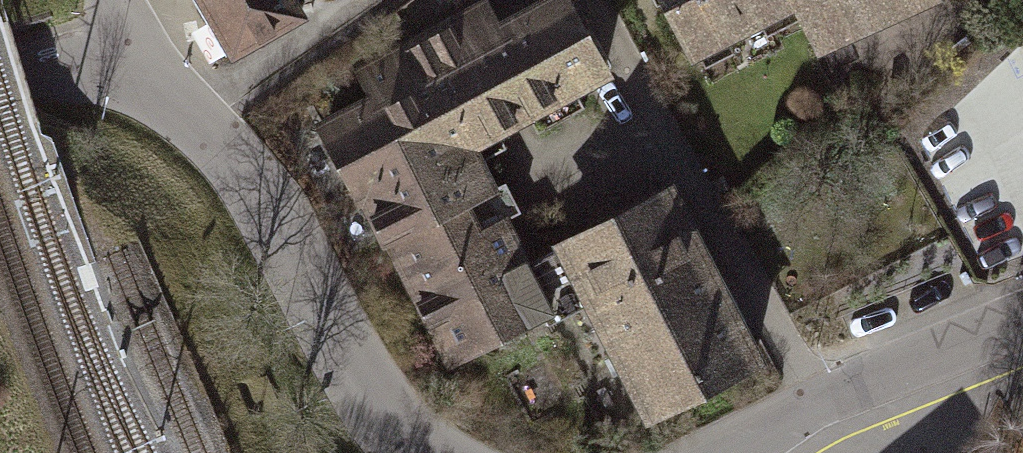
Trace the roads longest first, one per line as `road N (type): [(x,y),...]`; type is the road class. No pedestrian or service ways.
road 1 (residential): [(426,452),(380,404),(245,173),(143,57)]
road 2 (residential): [(1022,321),(794,410),(722,452)]
road 3 (residential): [(143,57),(91,58),(0,82)]

